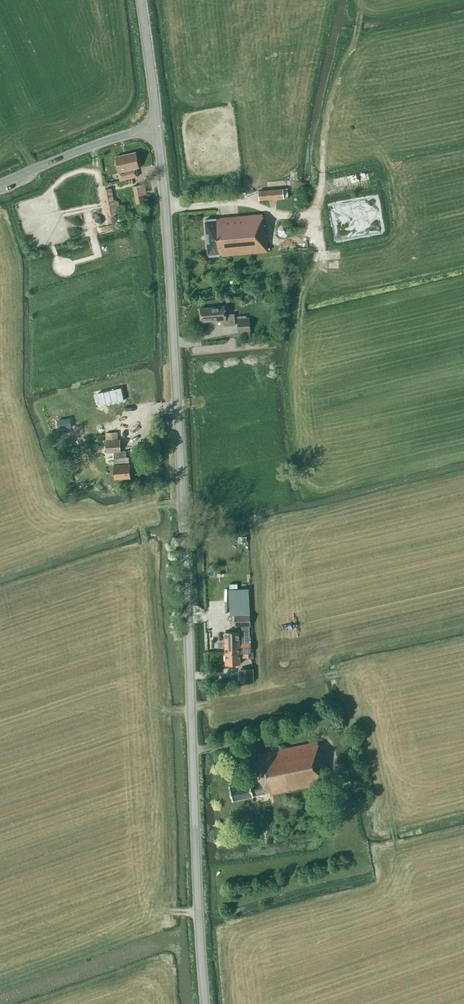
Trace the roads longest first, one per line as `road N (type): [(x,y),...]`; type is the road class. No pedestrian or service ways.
road 1 (tertiary): [(207,1003),(169,216),(157,129)]
road 2 (unclassified): [(0,184),(157,129)]
road 3 (tertiary): [(157,129),(141,0)]

